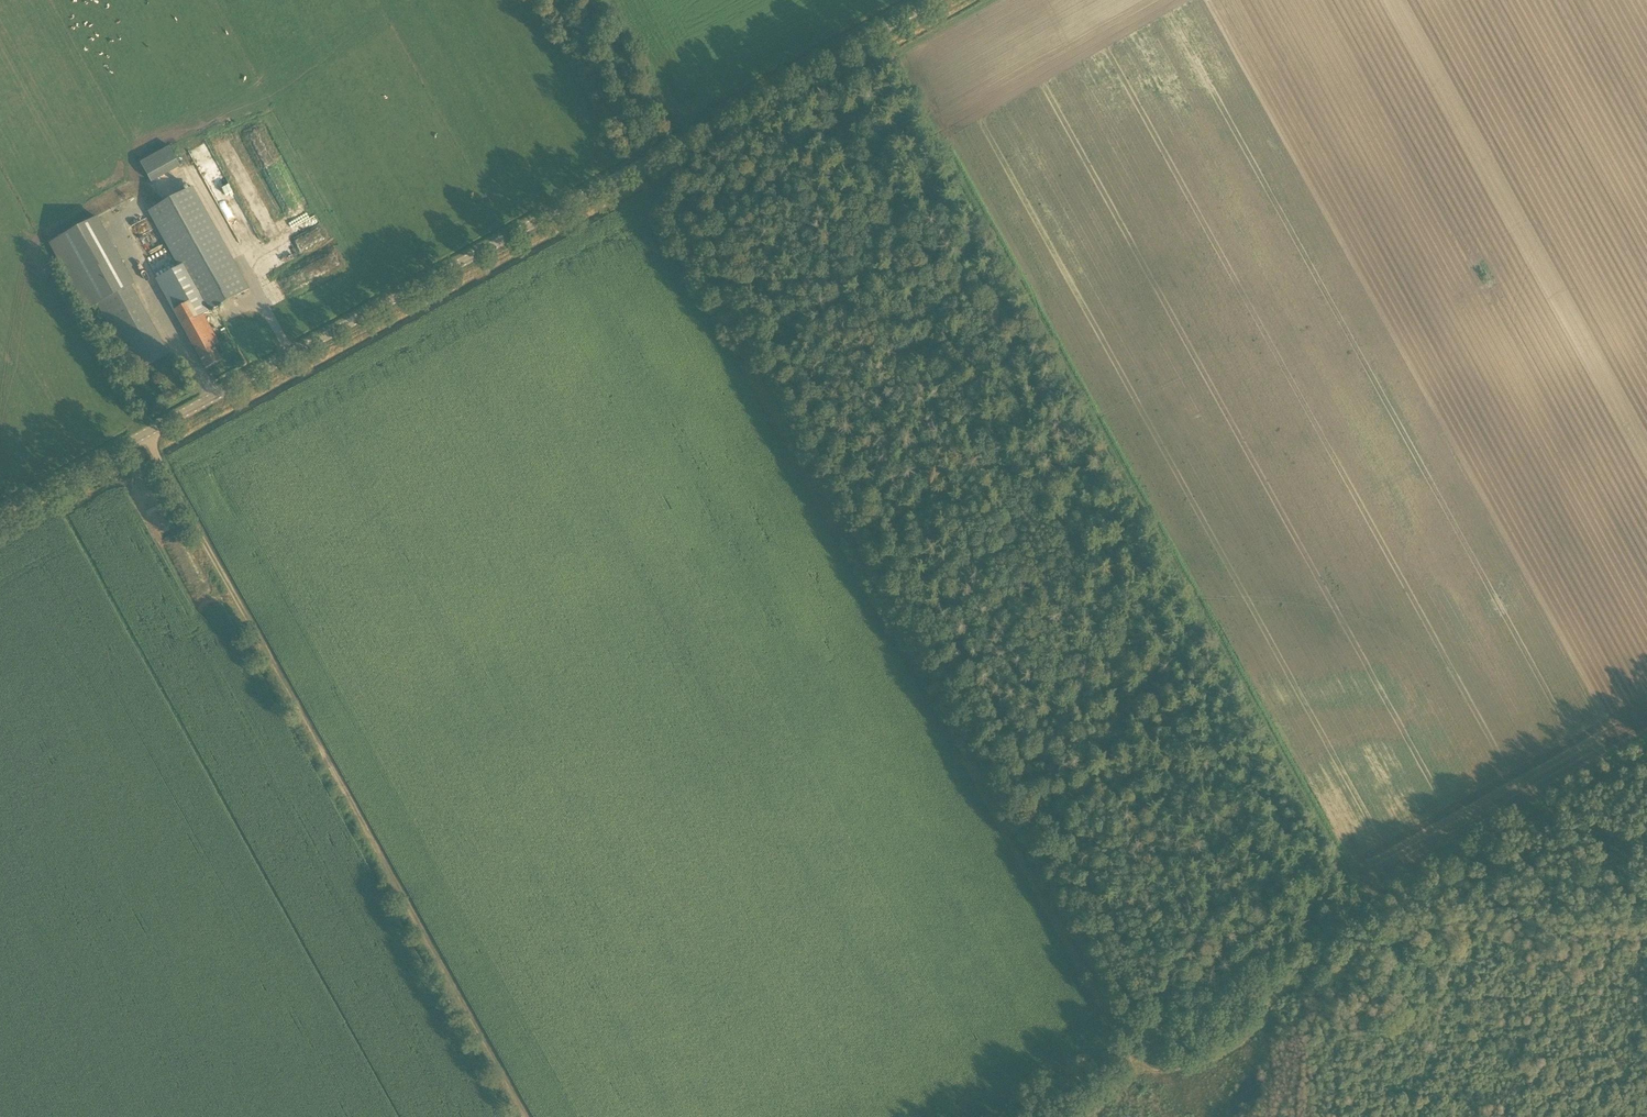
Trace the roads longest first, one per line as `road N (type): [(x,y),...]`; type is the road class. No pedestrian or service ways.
road 1 (track): [(523,1116),(141,433)]
road 2 (unclassified): [(0,512),(636,156)]
road 3 (track): [(1646,752),(1129,1041)]
road 4 (unclassified): [(916,0),(636,156)]
road 5 (track): [(1129,1041),(994,1116)]

